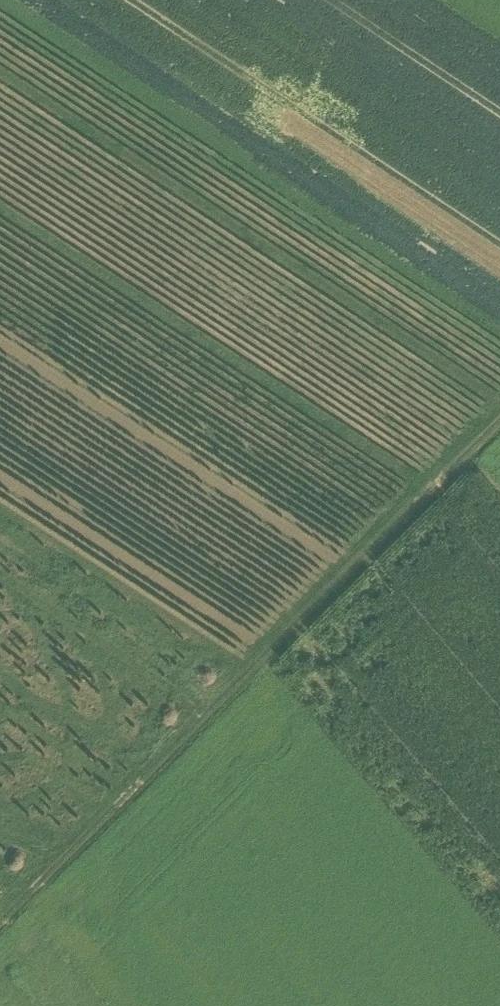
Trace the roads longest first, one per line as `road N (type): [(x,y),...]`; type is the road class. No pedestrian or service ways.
road 1 (track): [(499,428),(0,927)]

